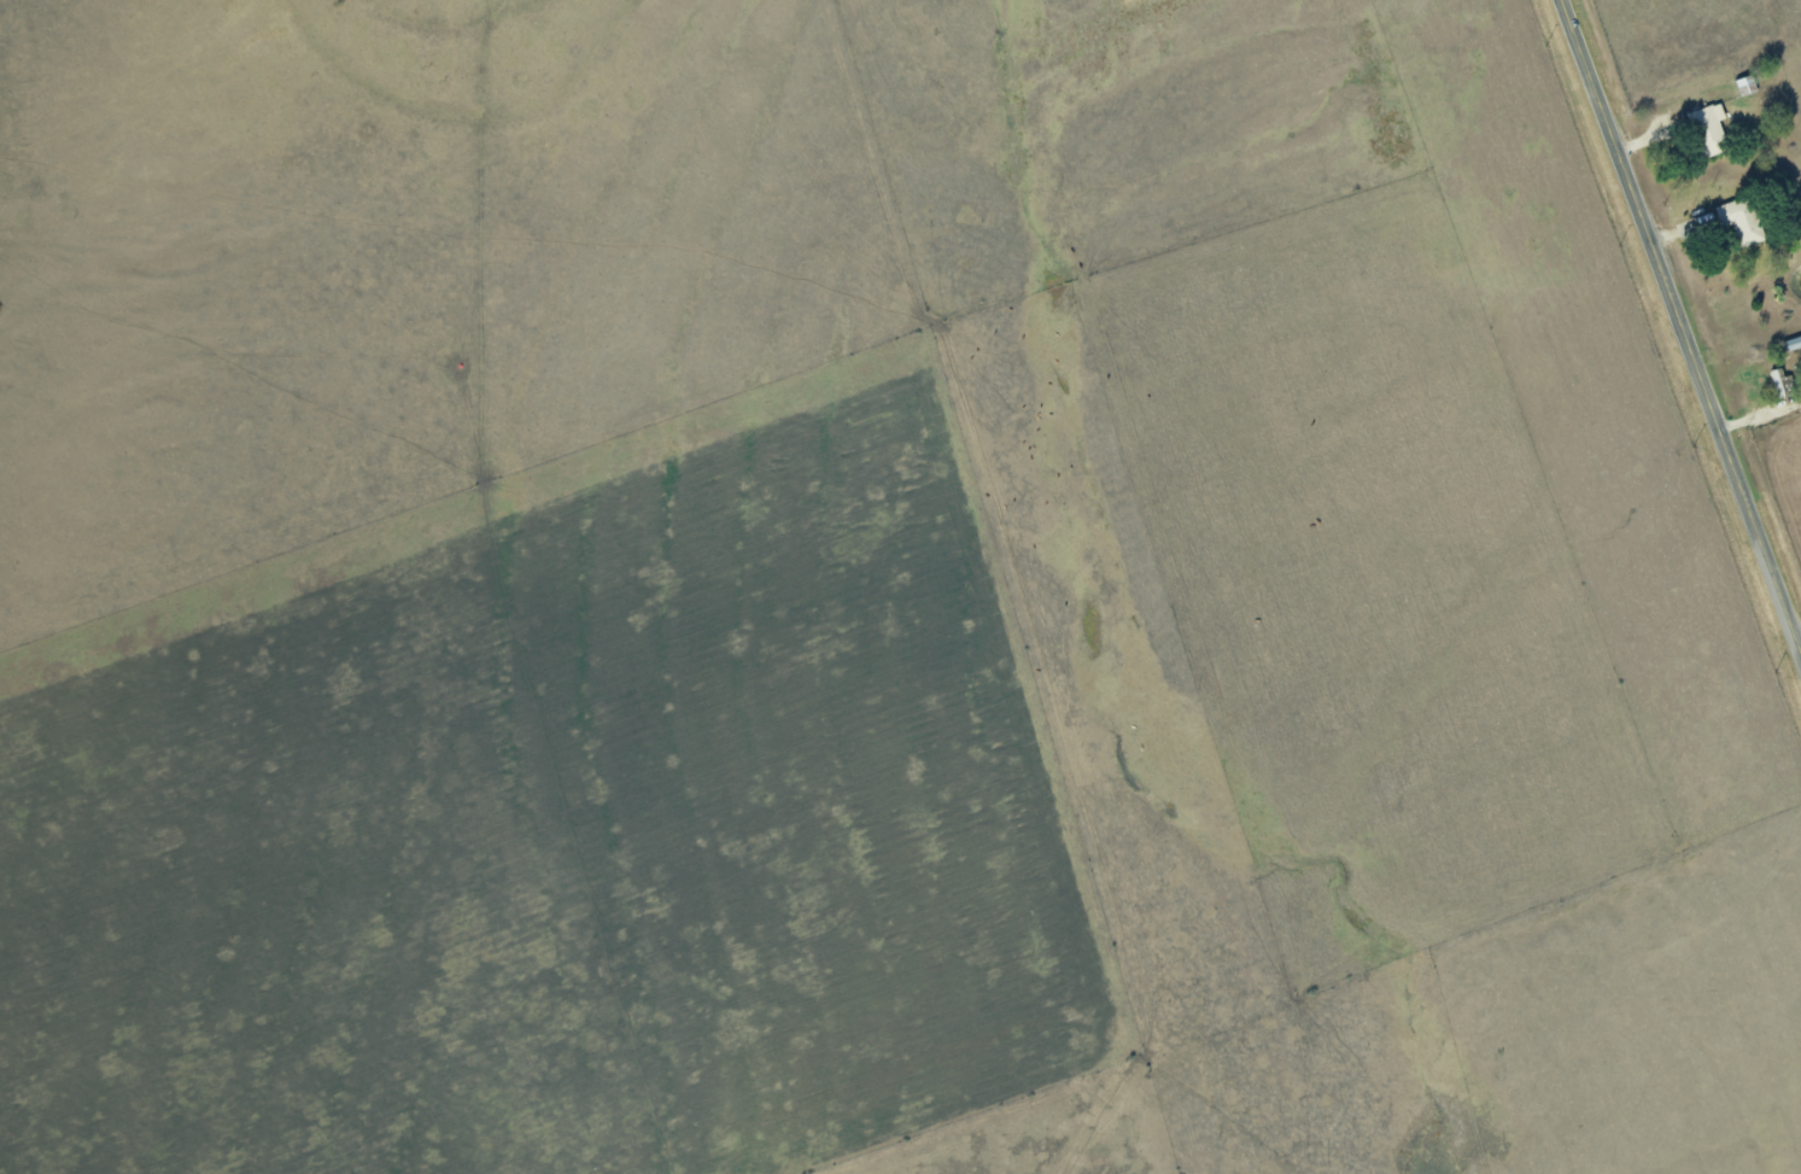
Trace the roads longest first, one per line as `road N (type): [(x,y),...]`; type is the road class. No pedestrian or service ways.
road 1 (secondary): [(1563,0),(1800,644)]

